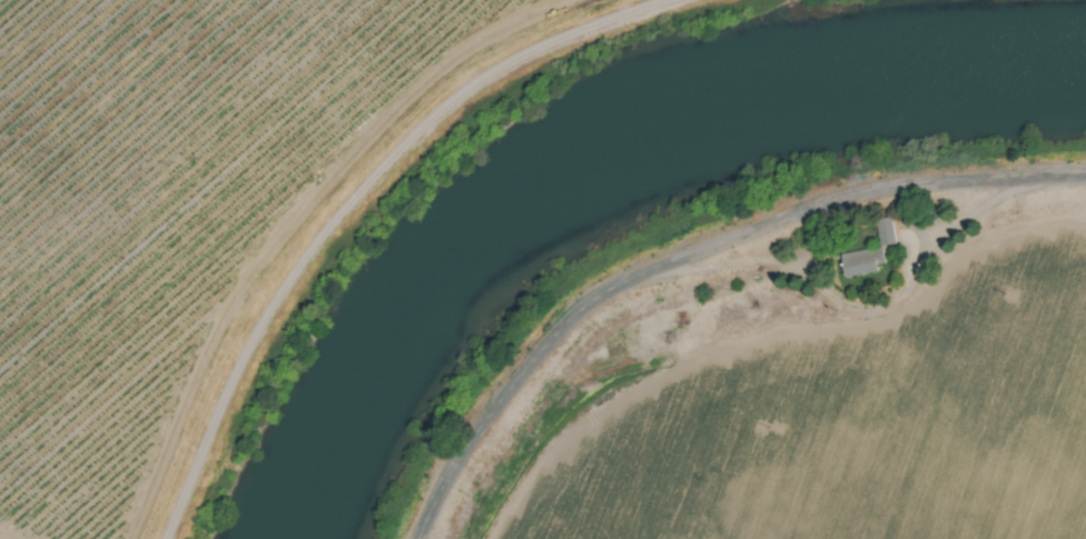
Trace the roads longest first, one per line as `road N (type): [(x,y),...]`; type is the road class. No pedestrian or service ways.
road 1 (residential): [(419,538),(471,440),(569,321),(611,290),(847,198),(1085,176)]
road 2 (residential): [(674,0),(560,38),(475,82),(423,123),(329,227),(260,322),(167,538)]

